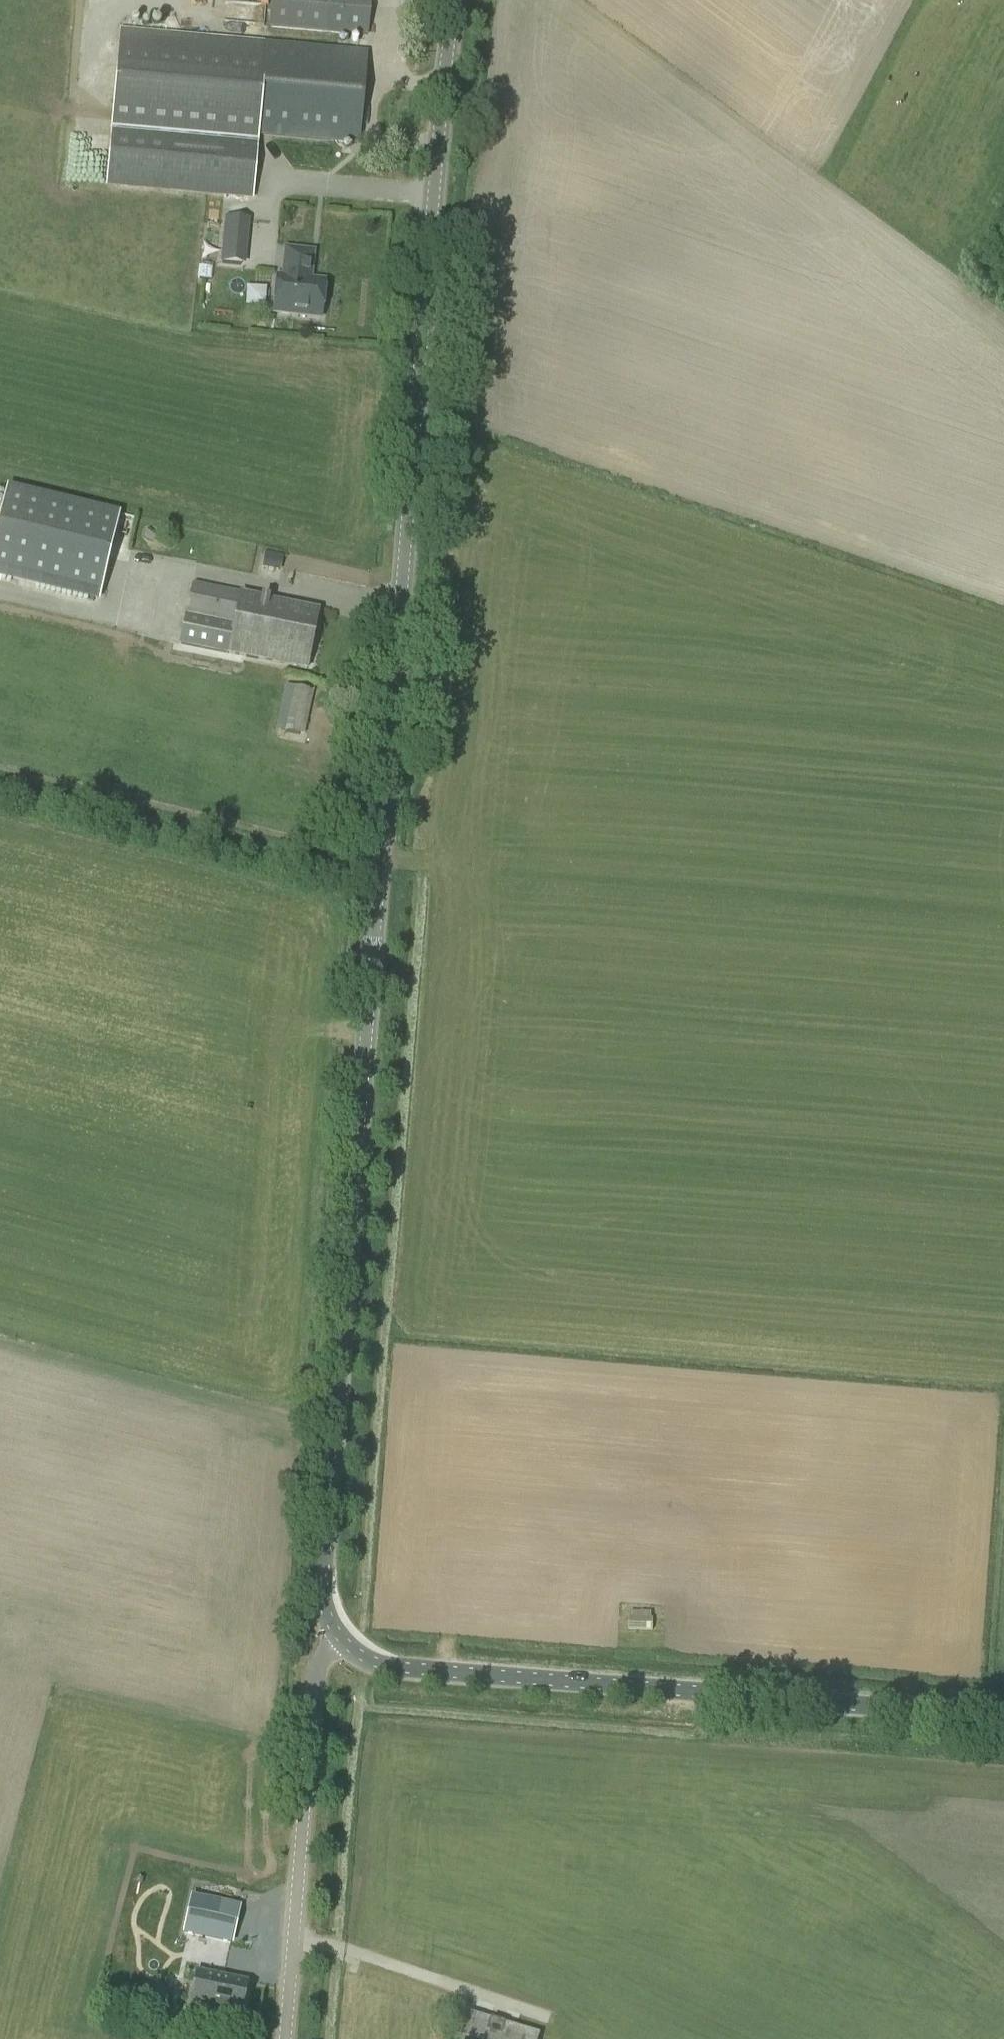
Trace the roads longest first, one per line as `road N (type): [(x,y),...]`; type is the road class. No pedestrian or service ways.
road 1 (tertiary): [(337,1639),(320,1597),(455,0)]
road 2 (tertiary): [(337,1639),(384,1667),(1003,1717)]
road 3 (unclassified): [(285,2038),(312,1687),(337,1639)]

